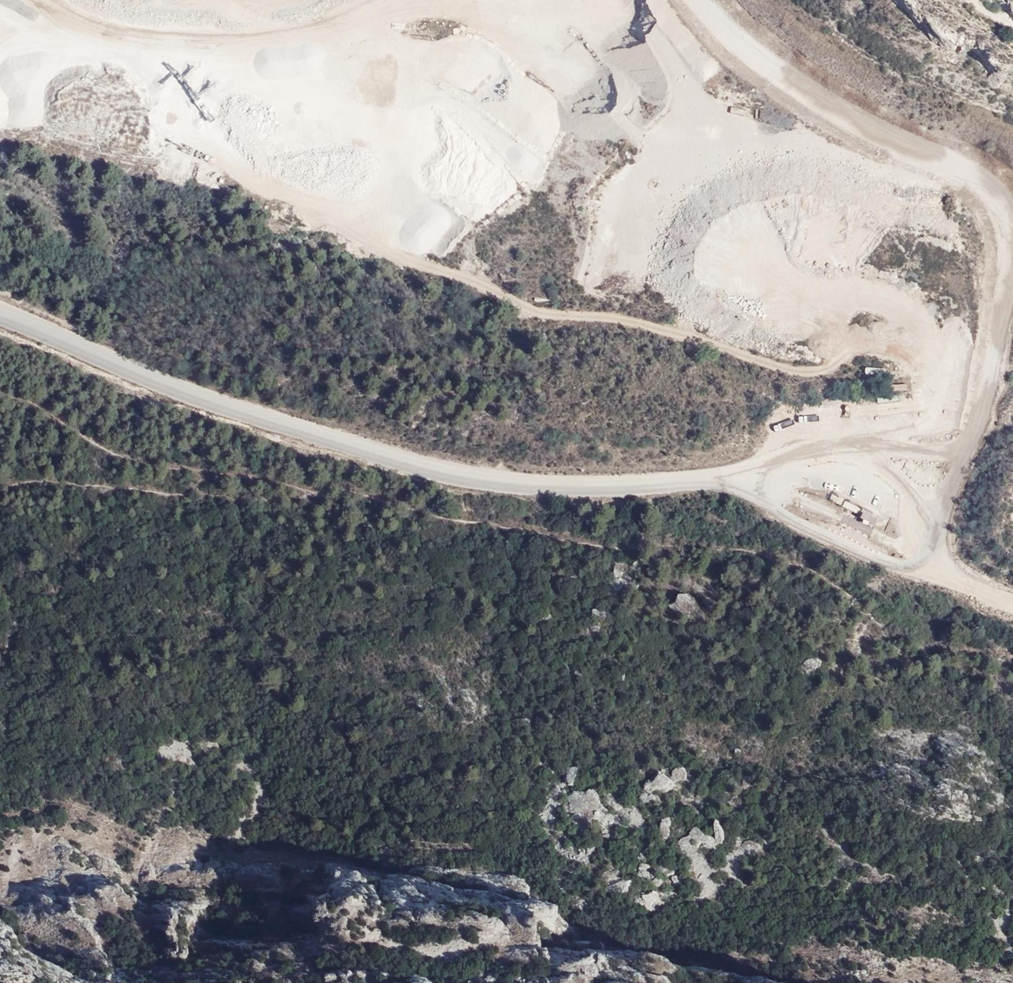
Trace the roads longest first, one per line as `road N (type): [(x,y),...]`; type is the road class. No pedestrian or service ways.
road 1 (unclassified): [(732,479),(495,477),(222,398),(0,315)]

